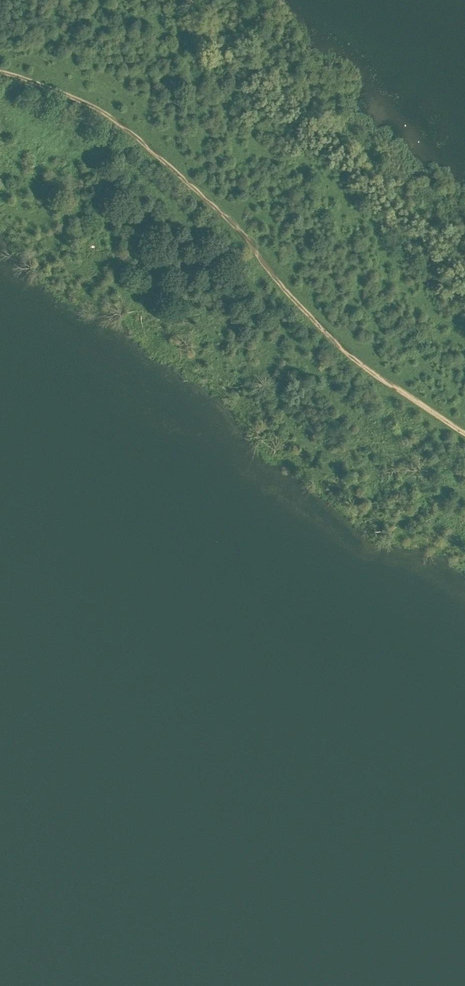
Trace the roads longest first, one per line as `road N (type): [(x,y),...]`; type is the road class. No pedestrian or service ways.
road 1 (track): [(0,71),(61,90),(137,135),(226,216),(361,364),(464,433)]

